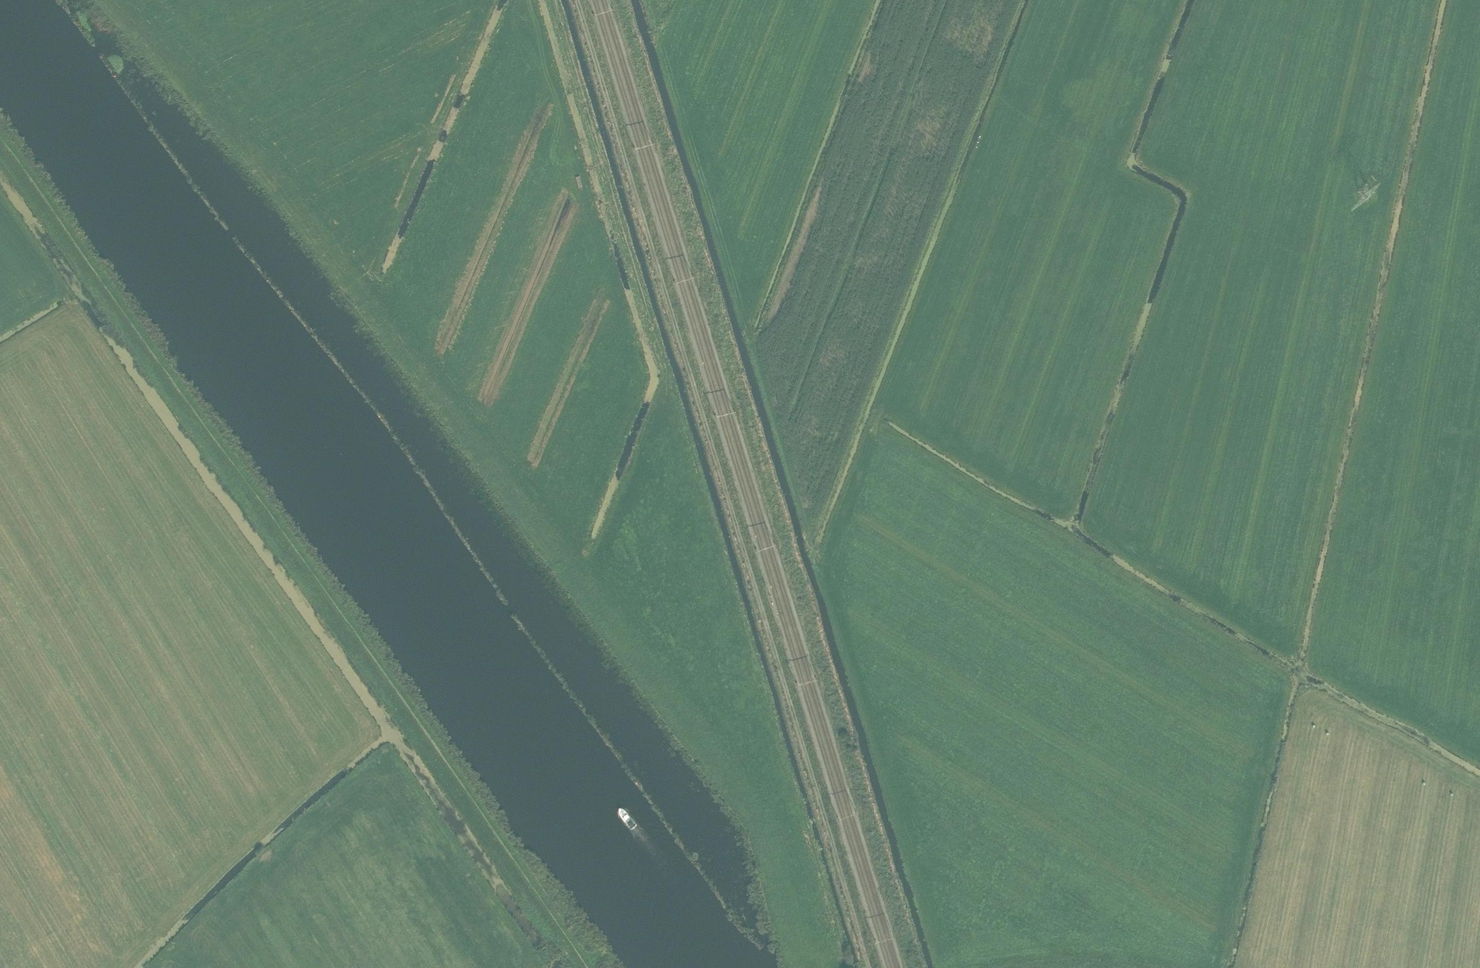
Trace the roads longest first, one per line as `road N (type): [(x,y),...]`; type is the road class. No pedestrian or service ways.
road 1 (track): [(867,967),(577,0)]

